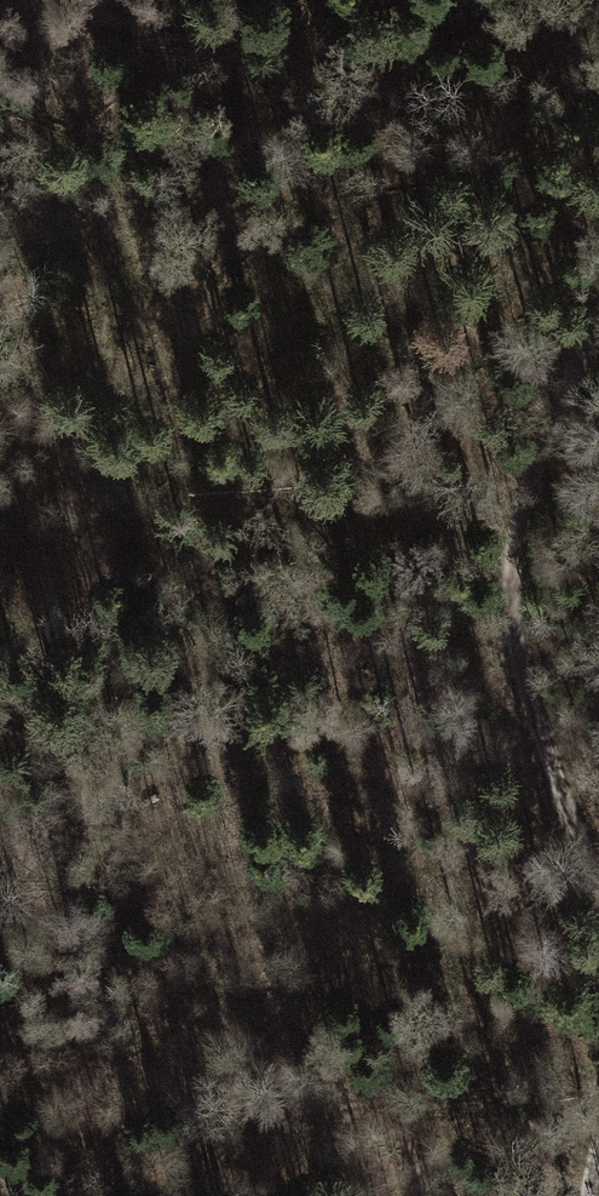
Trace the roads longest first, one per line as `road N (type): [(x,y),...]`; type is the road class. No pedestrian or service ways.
road 1 (track): [(261,770),(314,579),(397,440),(547,263),(598,229)]
road 2 (track): [(598,309),(529,483),(510,606),(544,748),(598,898)]

